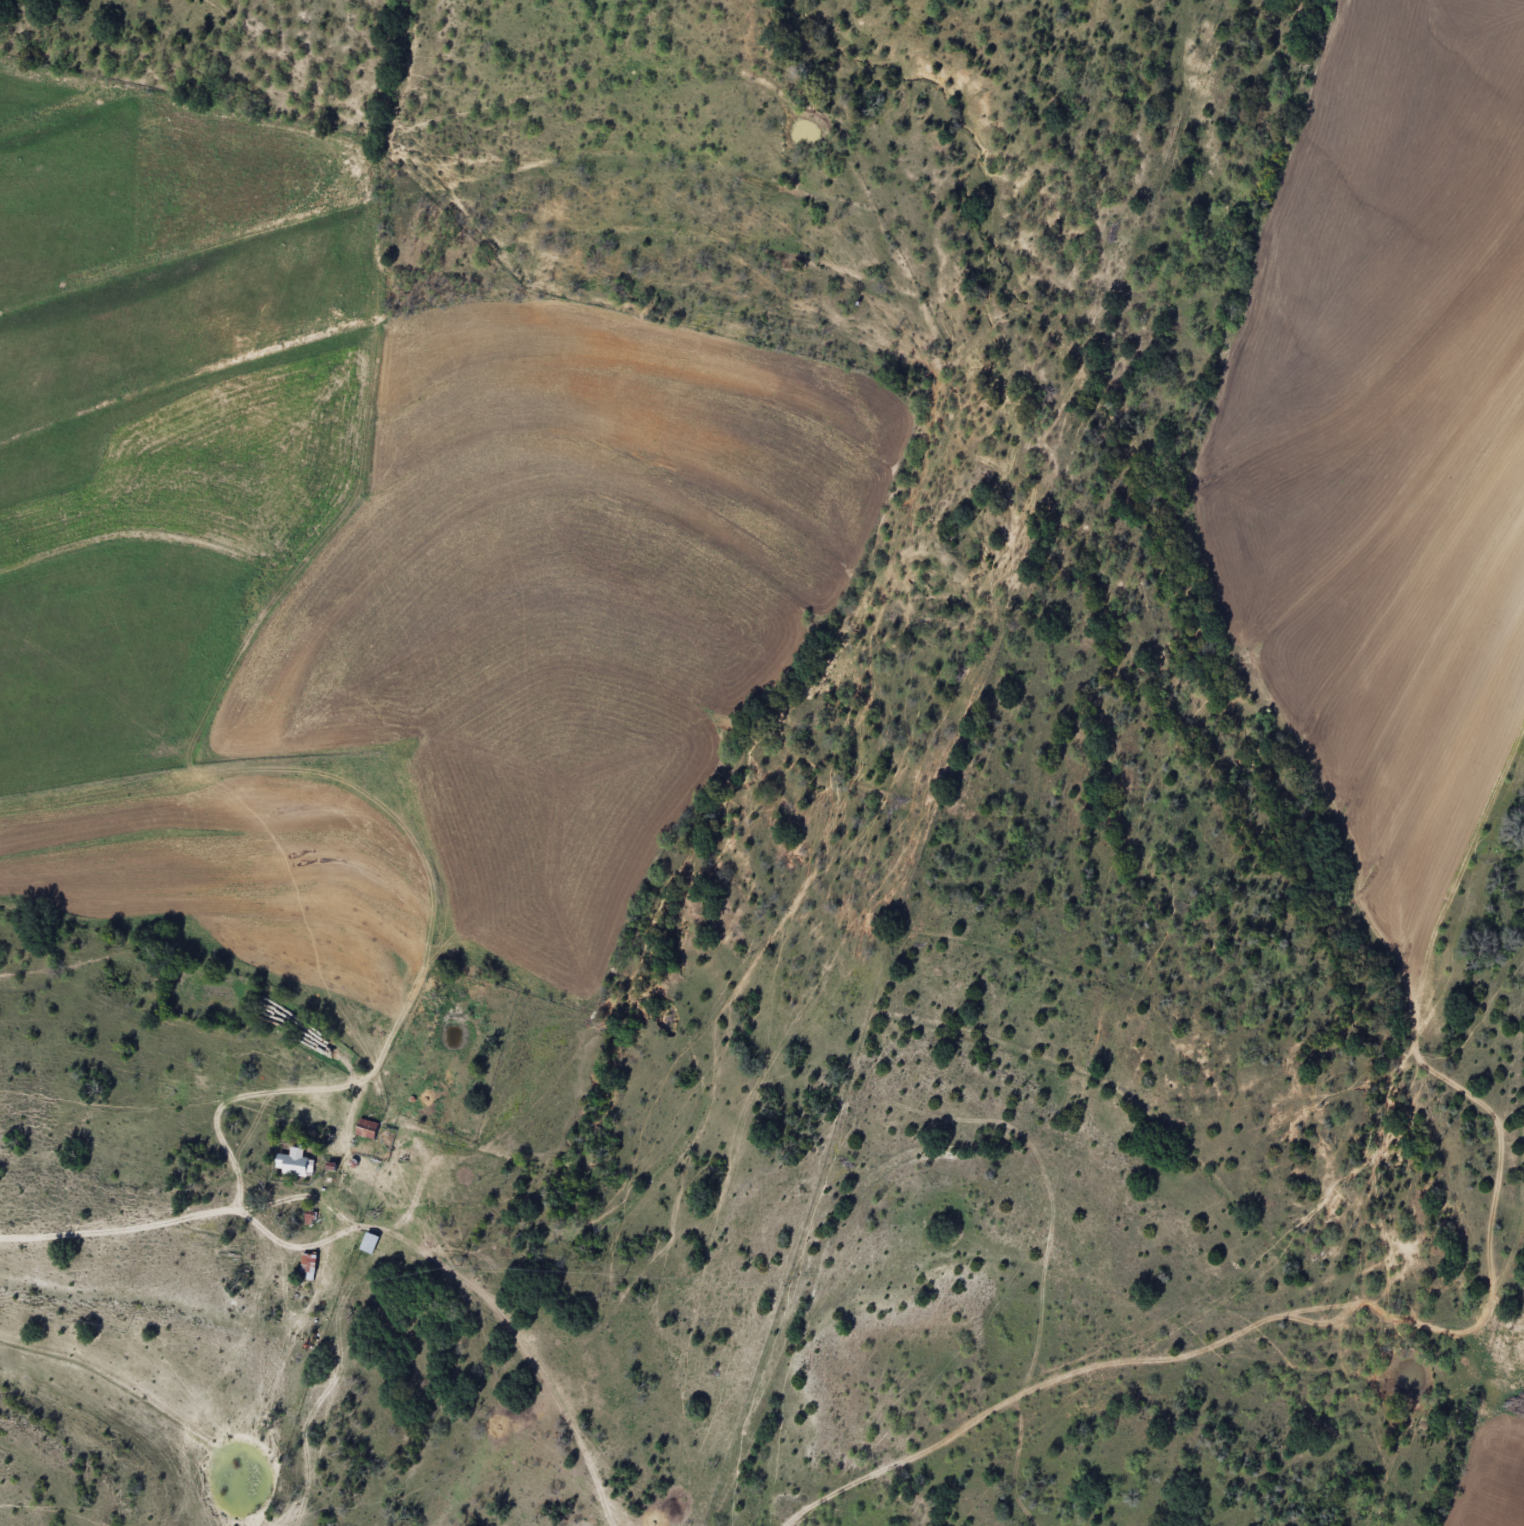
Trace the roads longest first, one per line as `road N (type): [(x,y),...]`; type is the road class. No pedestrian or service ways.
road 1 (residential): [(0,1206),(54,1213),(214,1172)]

